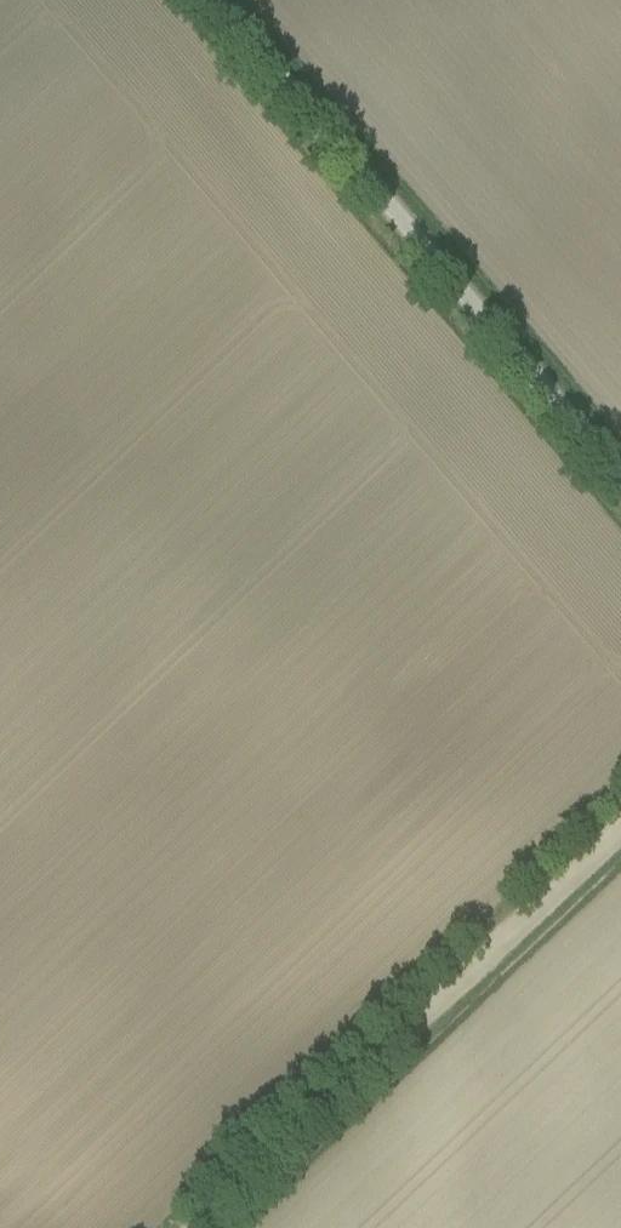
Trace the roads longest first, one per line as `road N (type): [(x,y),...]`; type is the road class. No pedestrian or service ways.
road 1 (unclassified): [(620,480),(213,0)]
road 2 (track): [(620,830),(202,1227)]

